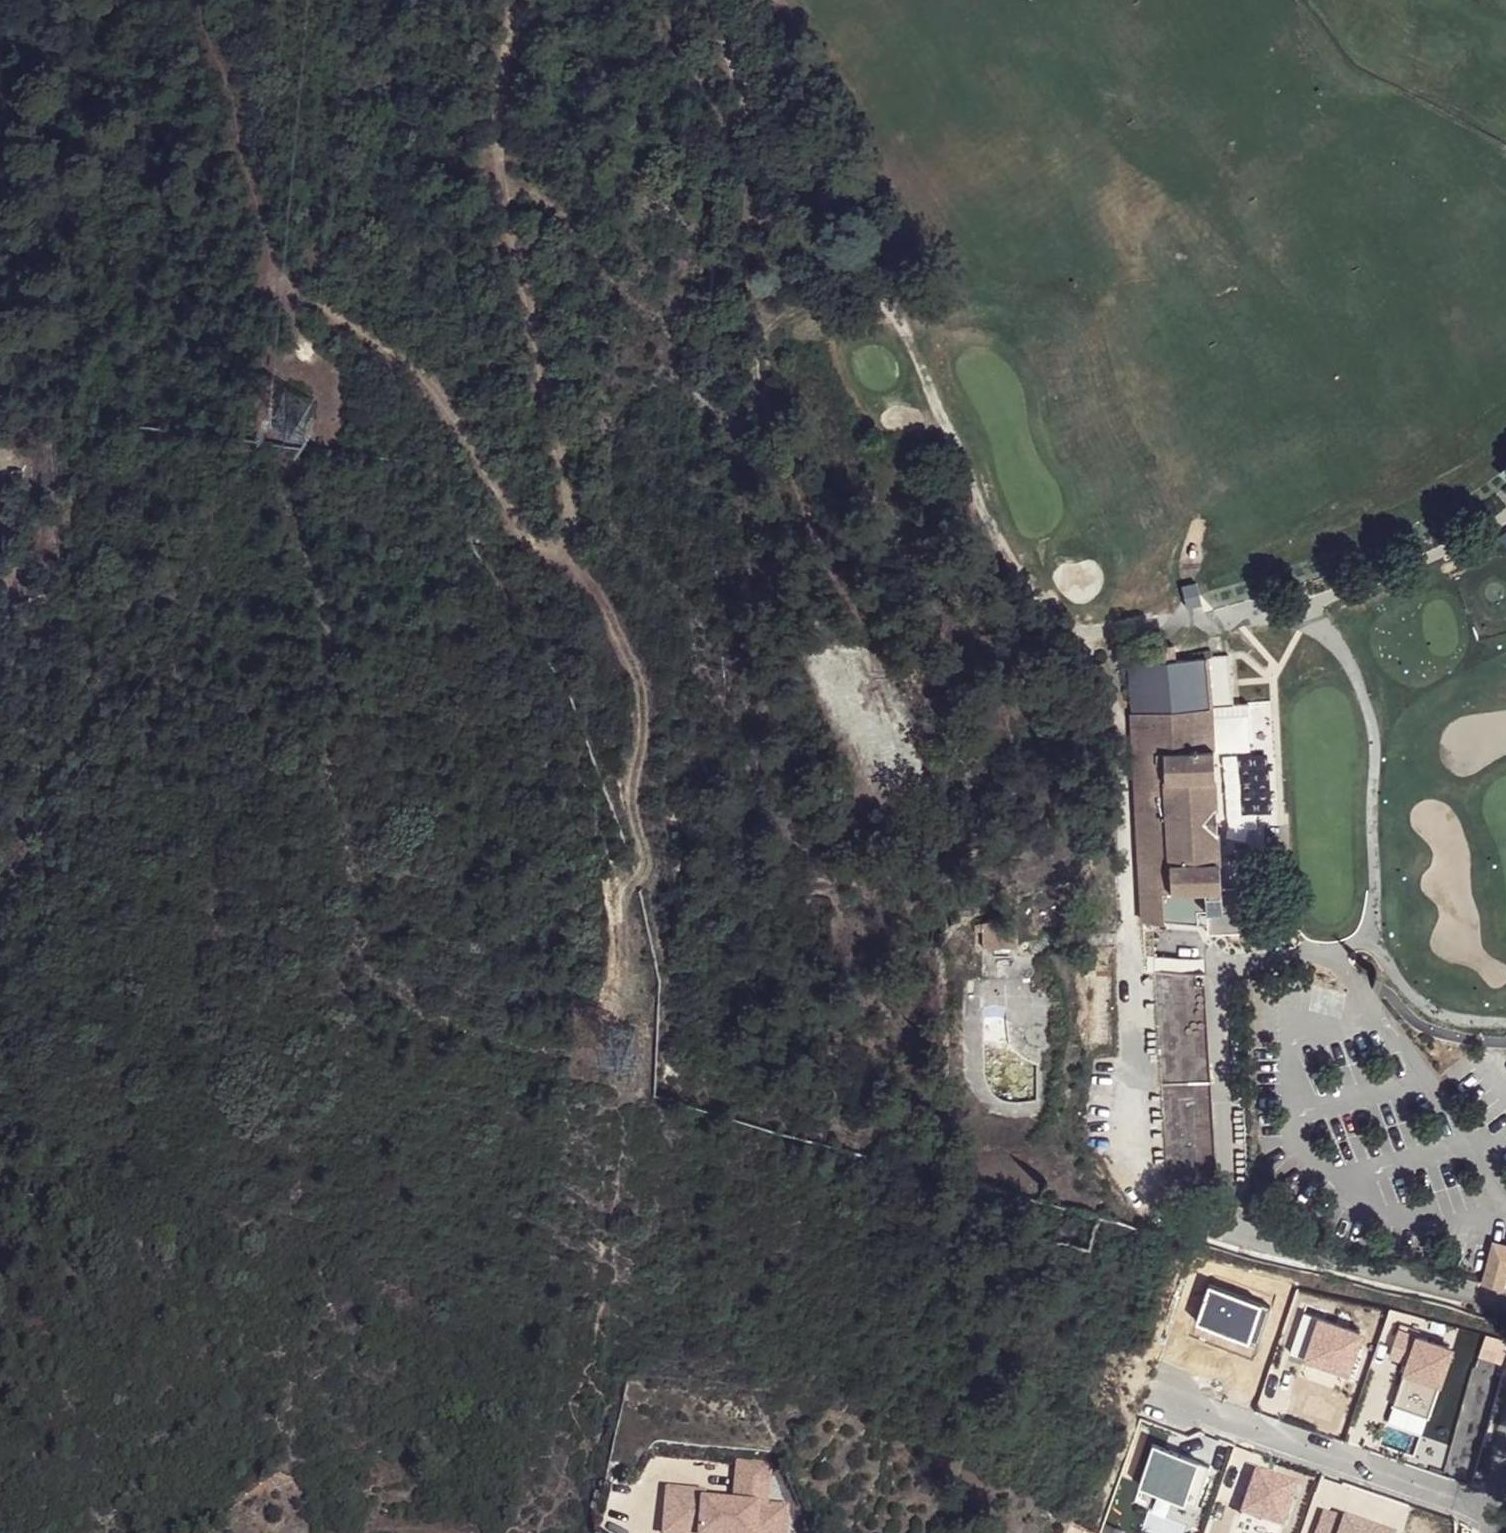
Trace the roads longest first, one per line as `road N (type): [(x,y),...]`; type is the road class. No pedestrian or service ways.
road 1 (track): [(609,995),(621,893),(651,869),(634,811),(637,670),(585,565),(521,536),(435,384),(356,321),(274,275),(237,135),(236,100),(194,0)]
road 2 (track): [(511,0),(498,87),(504,164),(540,367),(539,408),(564,455),(563,556)]

